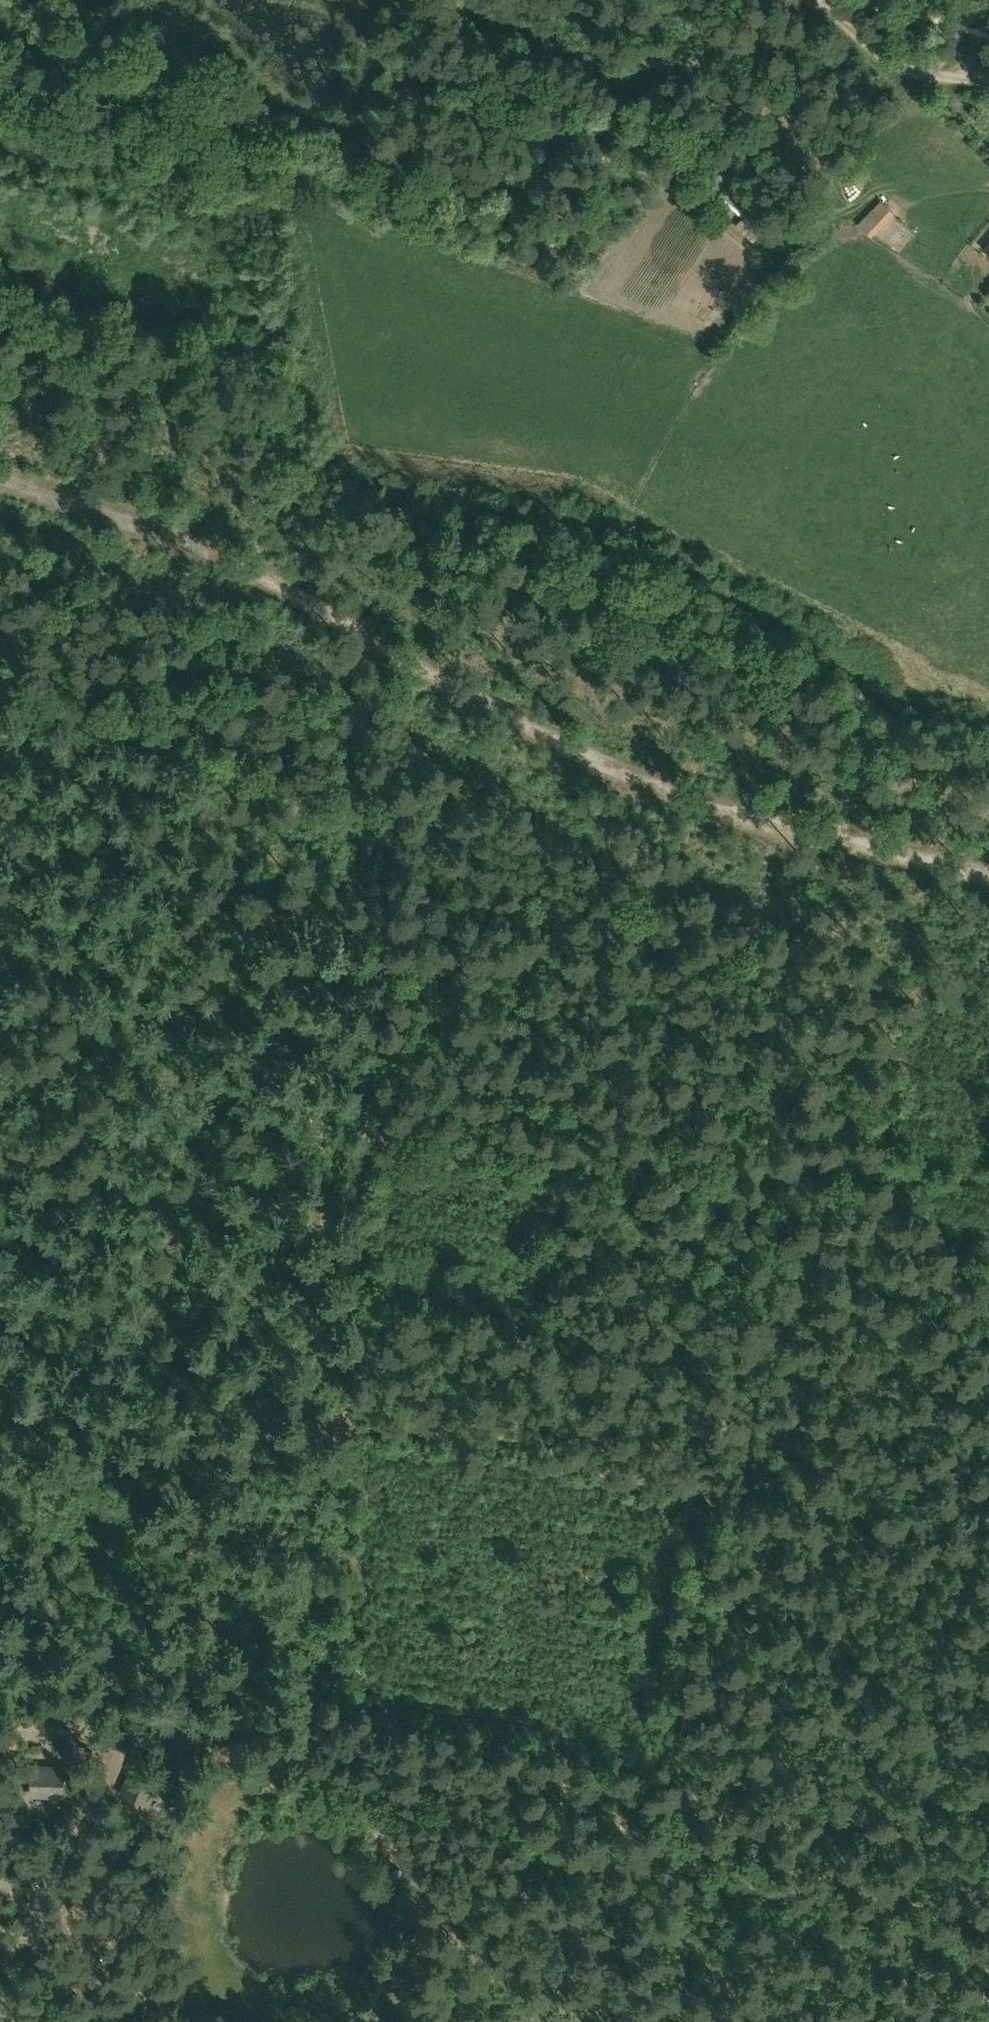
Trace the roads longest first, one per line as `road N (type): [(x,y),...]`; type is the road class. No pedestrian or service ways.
road 1 (unclassified): [(960,79),(889,60),(817,0)]

